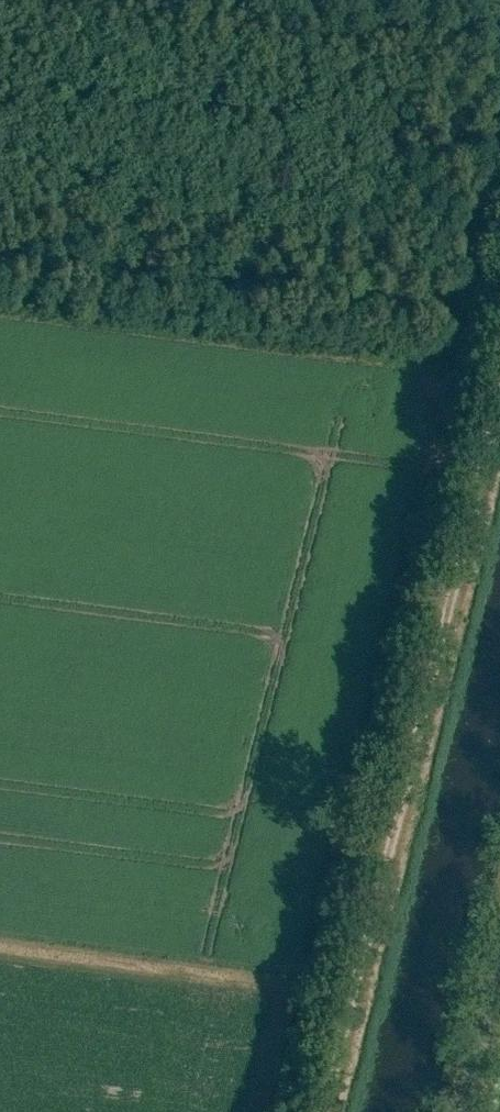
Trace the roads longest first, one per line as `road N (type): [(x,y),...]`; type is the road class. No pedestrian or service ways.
road 1 (track): [(336,1111),(499,419)]
road 2 (track): [(499,37),(230,0)]
road 3 (unclassified): [(464,1111),(499,962)]

